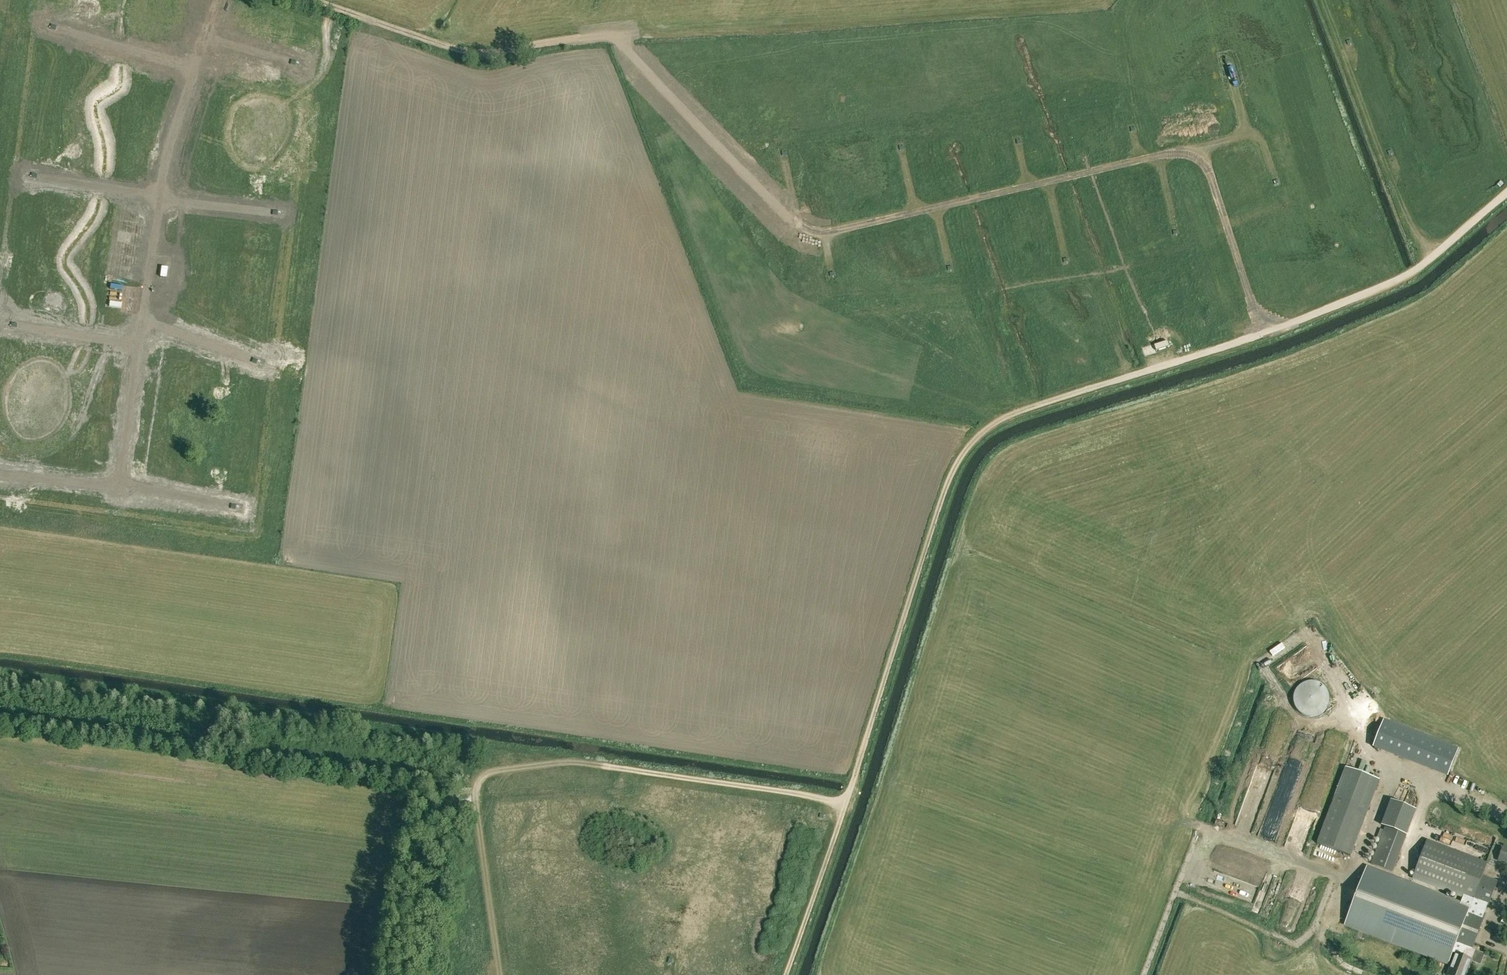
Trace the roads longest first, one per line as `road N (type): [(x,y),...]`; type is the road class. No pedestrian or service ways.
road 1 (track): [(315,0),(464,51)]

